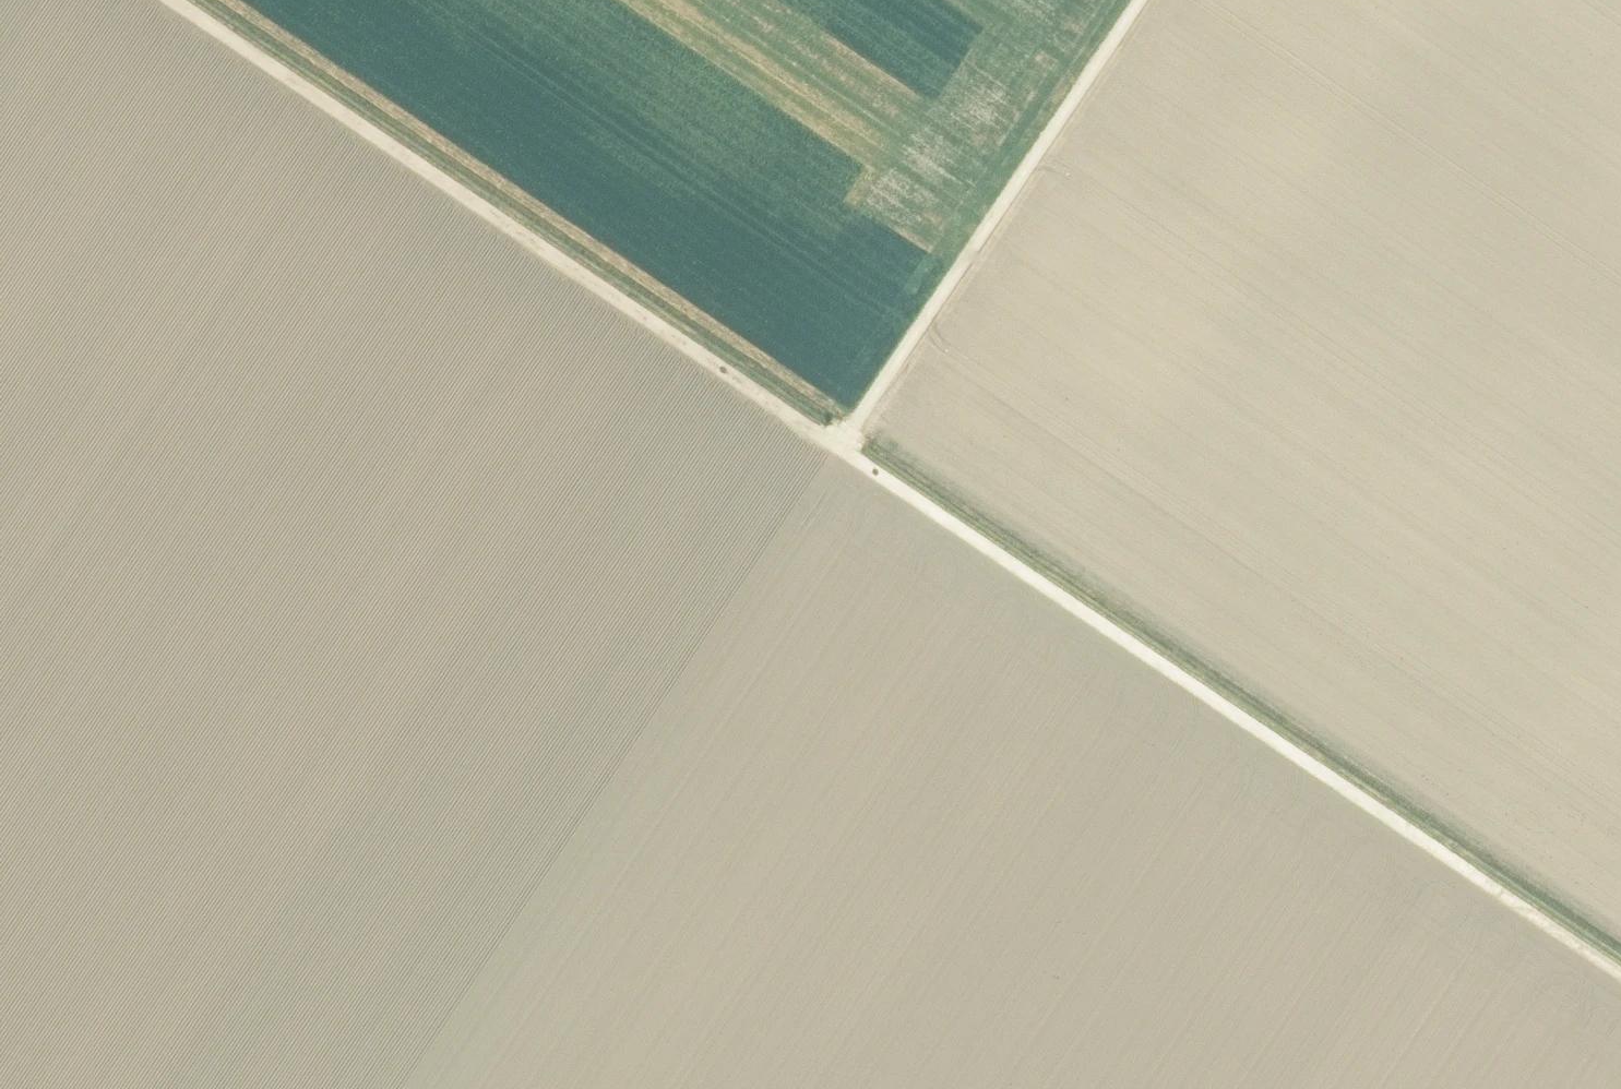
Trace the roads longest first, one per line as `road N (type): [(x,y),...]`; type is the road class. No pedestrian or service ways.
road 1 (track): [(168,0),(1620,981)]

